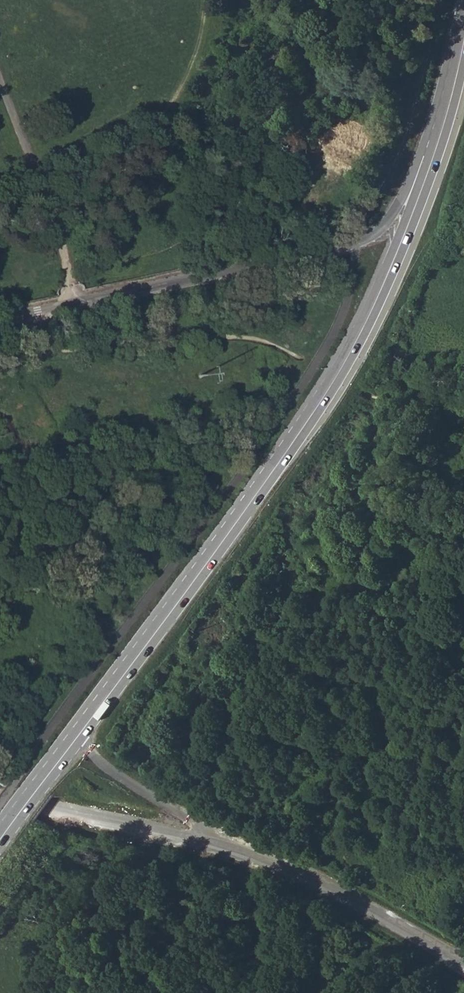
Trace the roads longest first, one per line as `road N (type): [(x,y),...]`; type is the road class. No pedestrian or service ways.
road 1 (secondary): [(76,741),(349,362),(406,235),(457,74)]
road 2 (unclassified): [(457,74),(434,104),(392,215),(370,237),(225,276),(0,318)]
road 3 (unclassified): [(227,847),(344,895),(463,962)]
road 4 (unclassified): [(0,795),(227,847)]
road 5 (unclassified): [(227,847),(76,741)]

